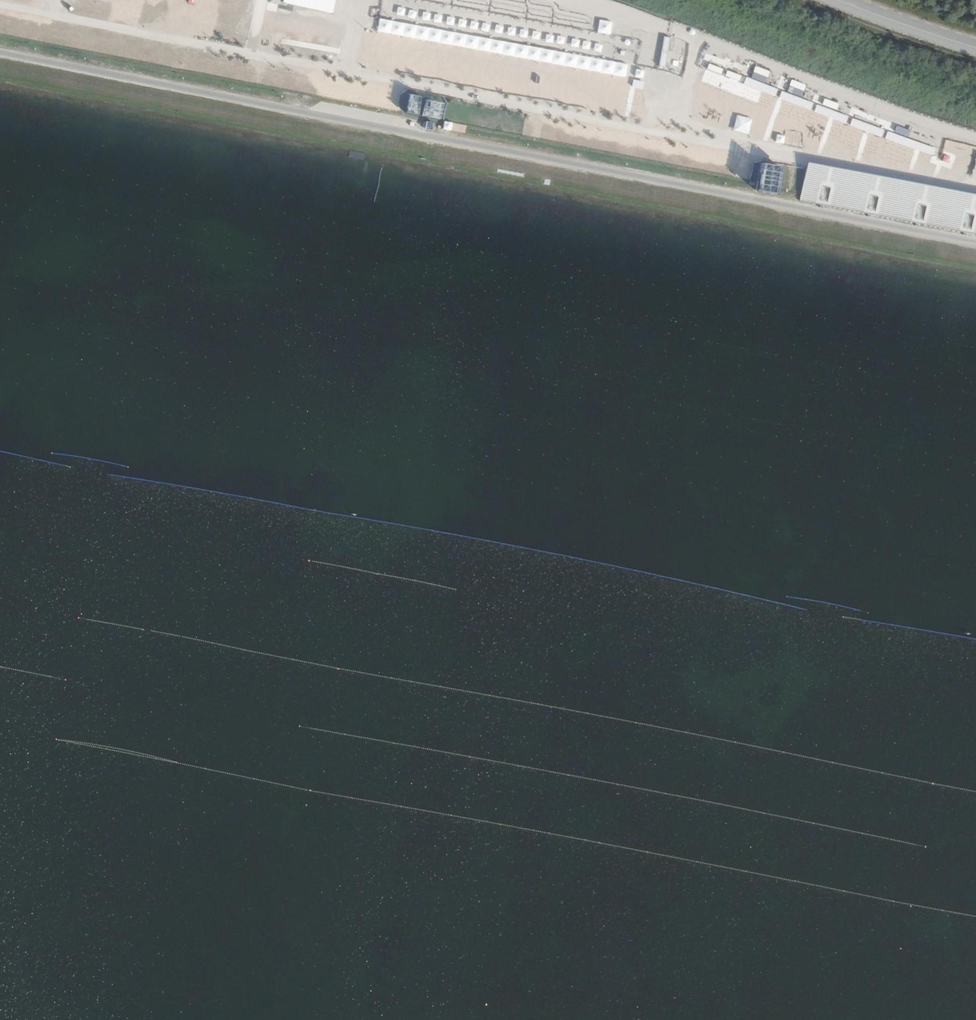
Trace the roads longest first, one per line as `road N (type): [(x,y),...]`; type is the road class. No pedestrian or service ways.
road 1 (tertiary): [(975,48),(836,0)]

